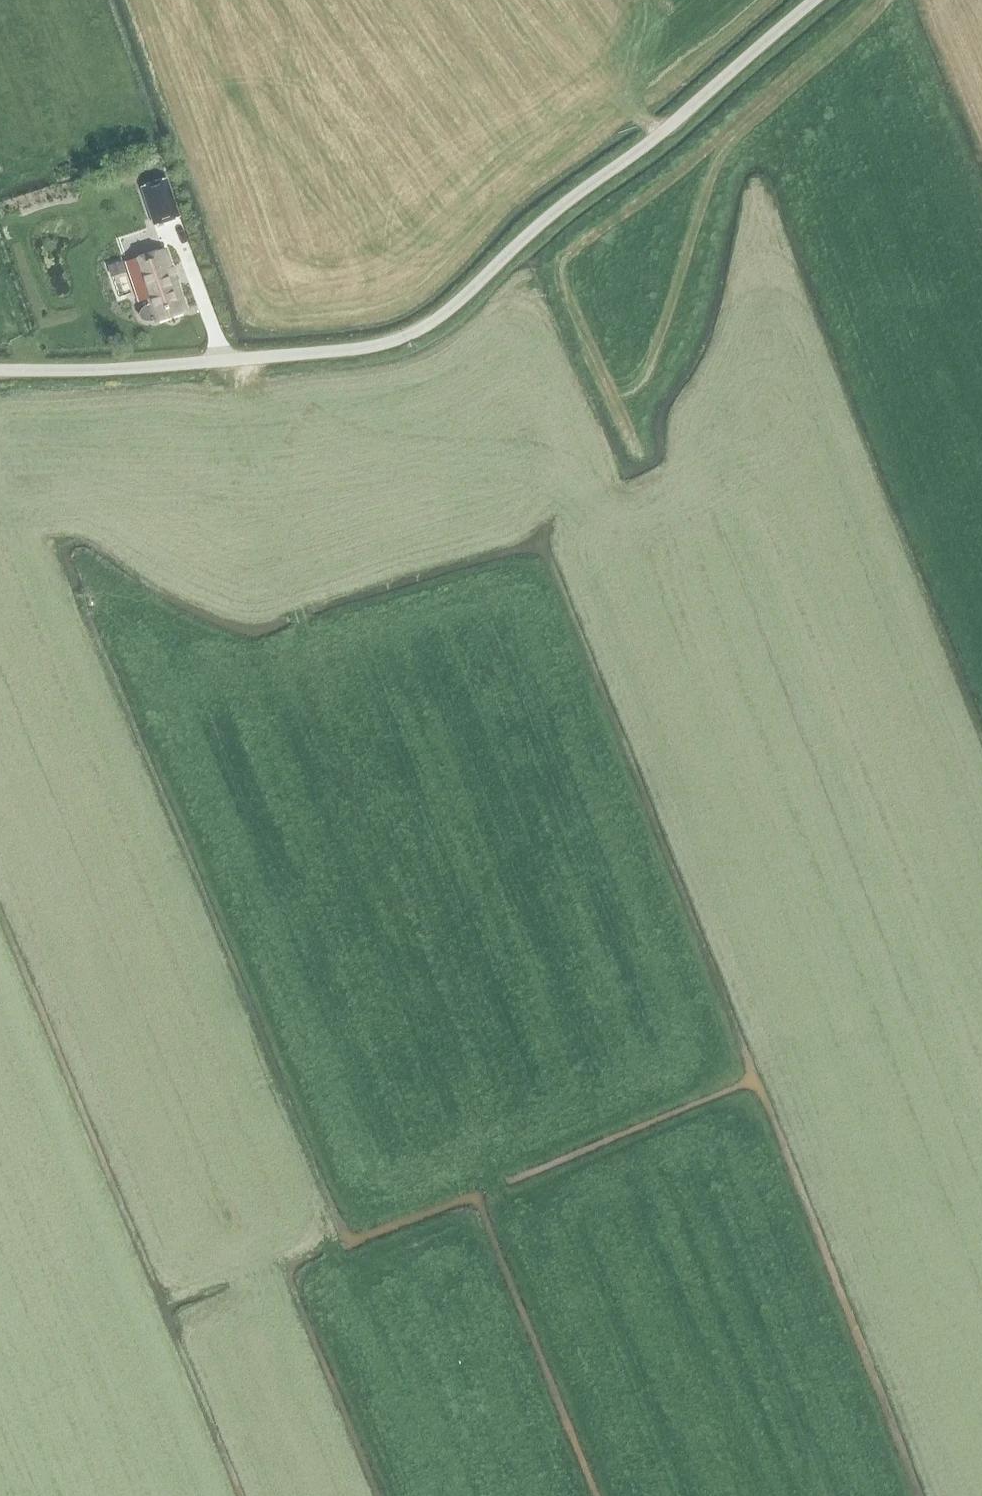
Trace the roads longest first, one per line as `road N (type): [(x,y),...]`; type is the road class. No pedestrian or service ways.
road 1 (unclassified): [(0,371),(360,349),(412,332),(660,135),(812,0)]

